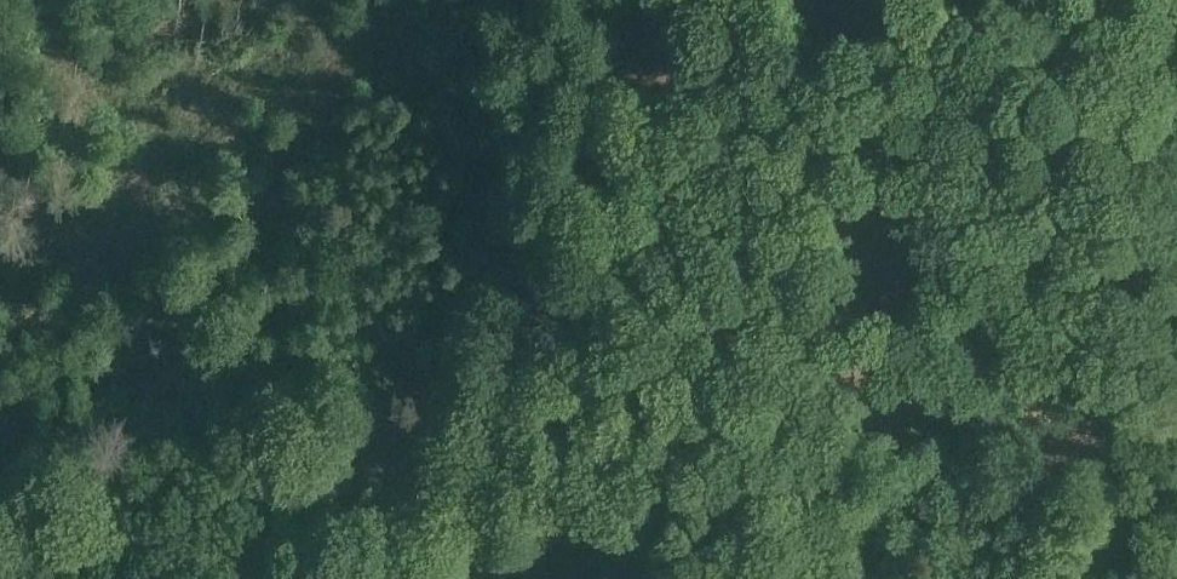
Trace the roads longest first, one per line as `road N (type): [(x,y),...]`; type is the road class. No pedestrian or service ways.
road 1 (track): [(585,0),(536,78),(506,204),(482,523)]
road 2 (track): [(482,523),(974,384)]
road 3 (track): [(974,384),(1176,178)]
road 4 (track): [(1105,578),(1110,396),(1094,351)]
road 5 (track): [(272,578),(482,523)]
road 6 (track): [(974,384),(1094,351)]

